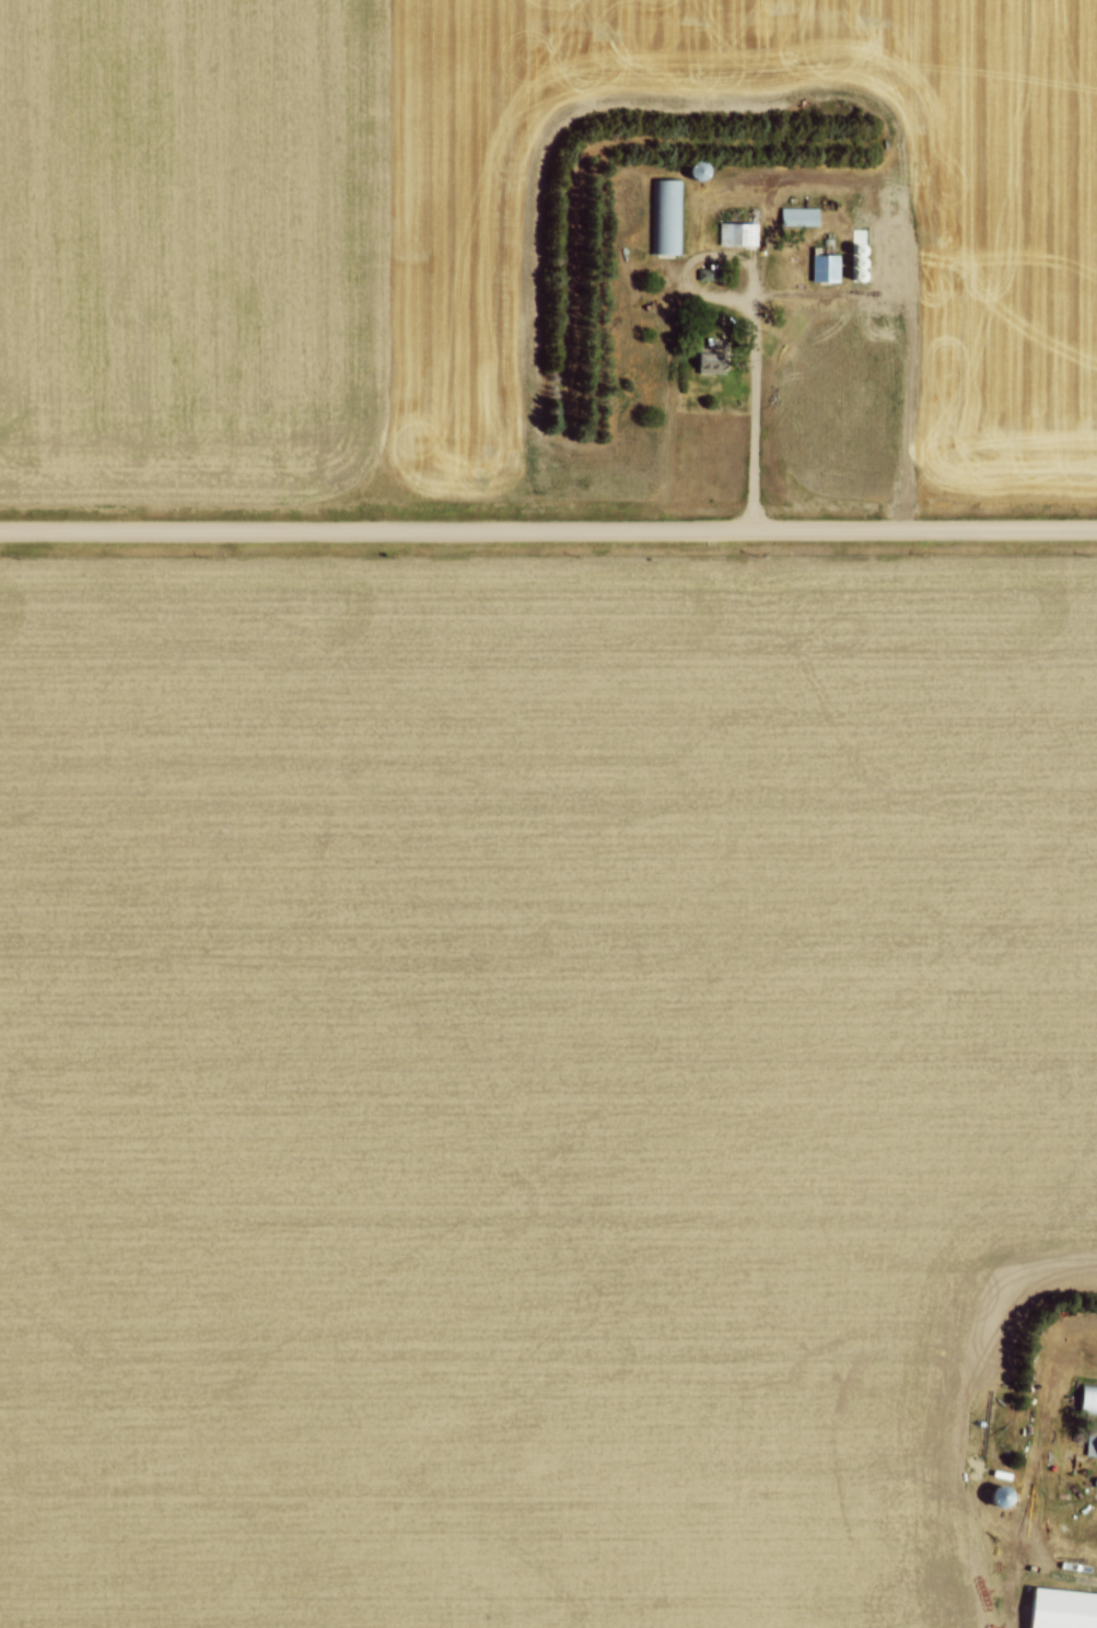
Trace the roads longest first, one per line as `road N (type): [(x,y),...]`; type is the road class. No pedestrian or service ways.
road 1 (tertiary): [(1096,527),(0,529)]

